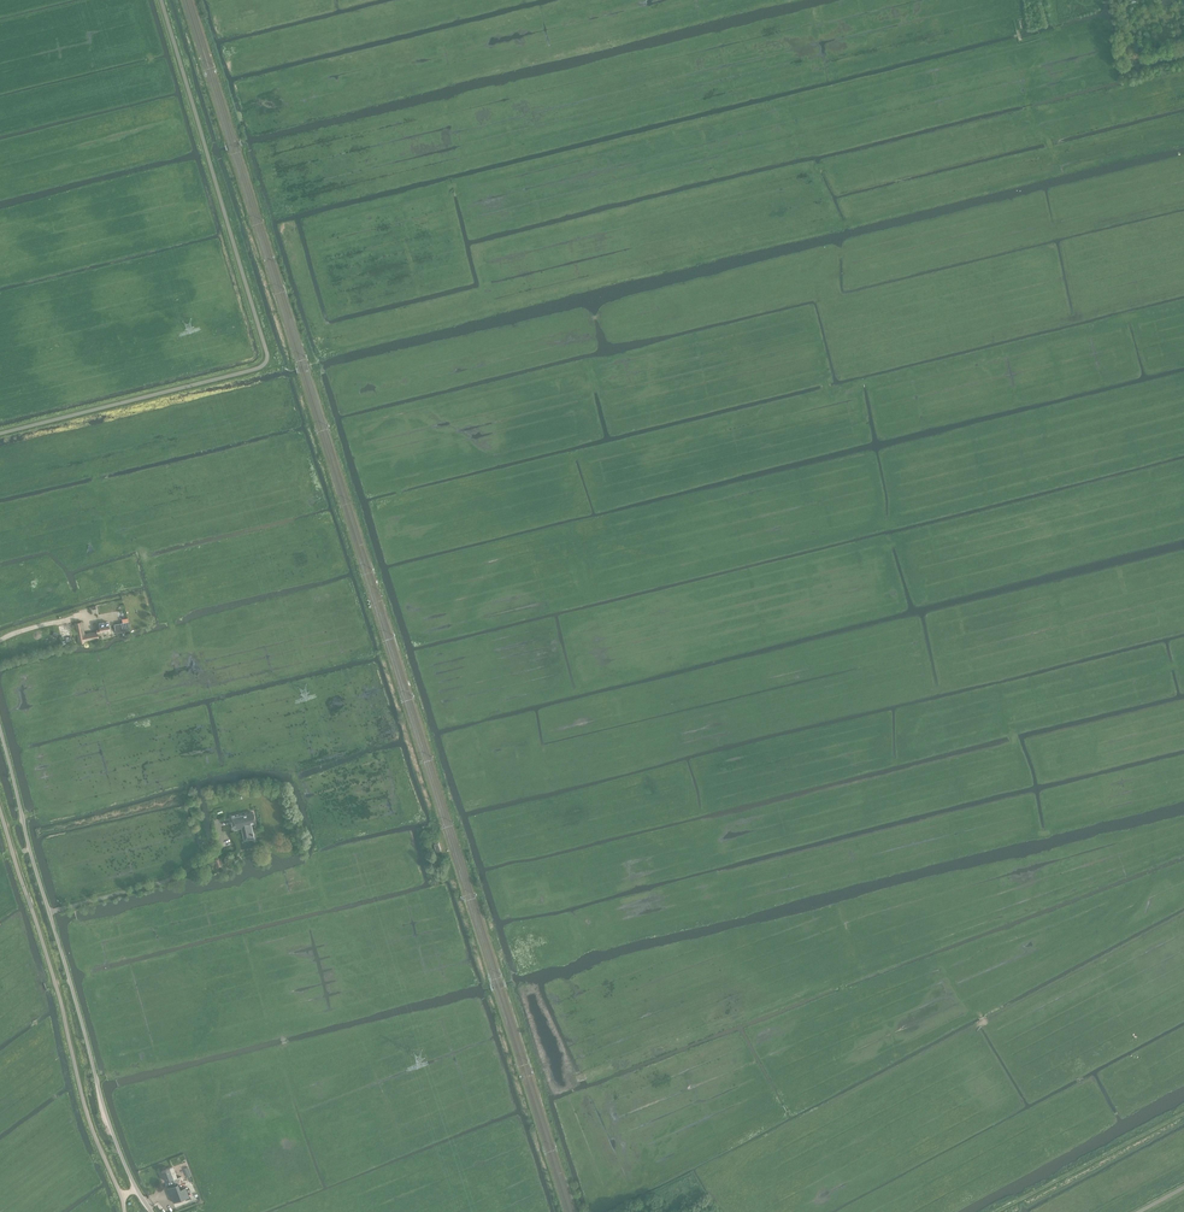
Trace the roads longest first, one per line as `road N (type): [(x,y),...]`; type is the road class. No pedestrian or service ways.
road 1 (unclassified): [(151,1211),(108,1120),(0,727)]
road 2 (track): [(984,1022),(799,1119),(758,1146),(713,1194)]
road 3 (track): [(961,1002),(984,1022),(1183,915)]

